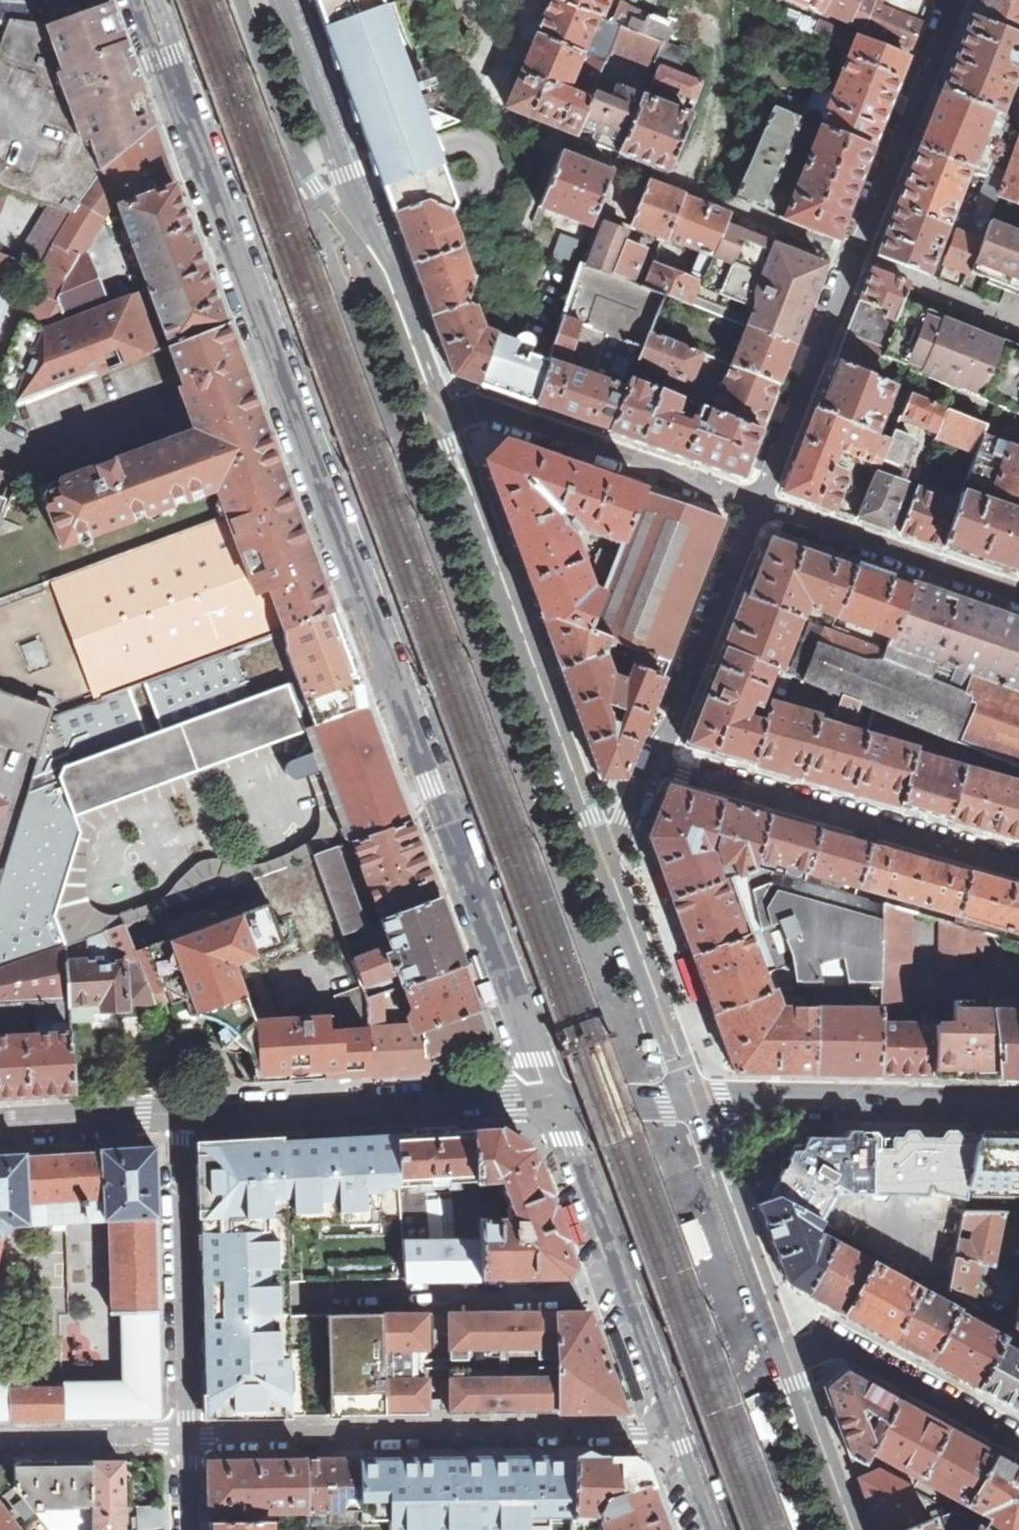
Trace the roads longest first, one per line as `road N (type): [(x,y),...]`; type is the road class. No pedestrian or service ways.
road 1 (residential): [(168,60),(554,1099)]
road 2 (residential): [(535,0),(497,100),(500,115),(855,256)]
road 3 (residential): [(677,1430),(186,1442)]
road 4 (residential): [(598,866),(451,474),(443,424)]
road 5 (residential): [(443,424),(435,377),(286,0)]
road 6 (tertiary): [(178,1118),(554,1099)]
road 7 (residential): [(1018,863),(657,758)]
road 8 (residential): [(554,1099),(677,1430)]
road 9 (residential): [(443,424),(479,408),(758,506)]
road 10 (tertiary): [(688,1099),(1018,1102)]
road 11 (residential): [(178,1118),(186,1442)]
road 12 (residential): [(588,1289),(267,1296)]
road 13 (residential): [(855,256),(956,0)]
road 14 (residential): [(1018,1448),(802,1335),(774,1347)]
road 15 (residential): [(758,506),(1018,592)]
road 16 (residential): [(657,758),(758,506)]
road 17 (residential): [(758,506),(855,256)]
road 18 (residential): [(774,1347),(688,1099)]
road 19 (residential): [(688,1099),(598,866)]
road 20 (residential): [(842,1529),(774,1347)]
road 21 (residential): [(186,1442),(0,1445)]
road 22 (tertiary): [(0,1127),(178,1118)]
road 23 (residential): [(1018,320),(855,256)]
road 24 (tertiary): [(554,1099),(688,1099)]
road 25 (residential): [(598,866),(657,758)]

